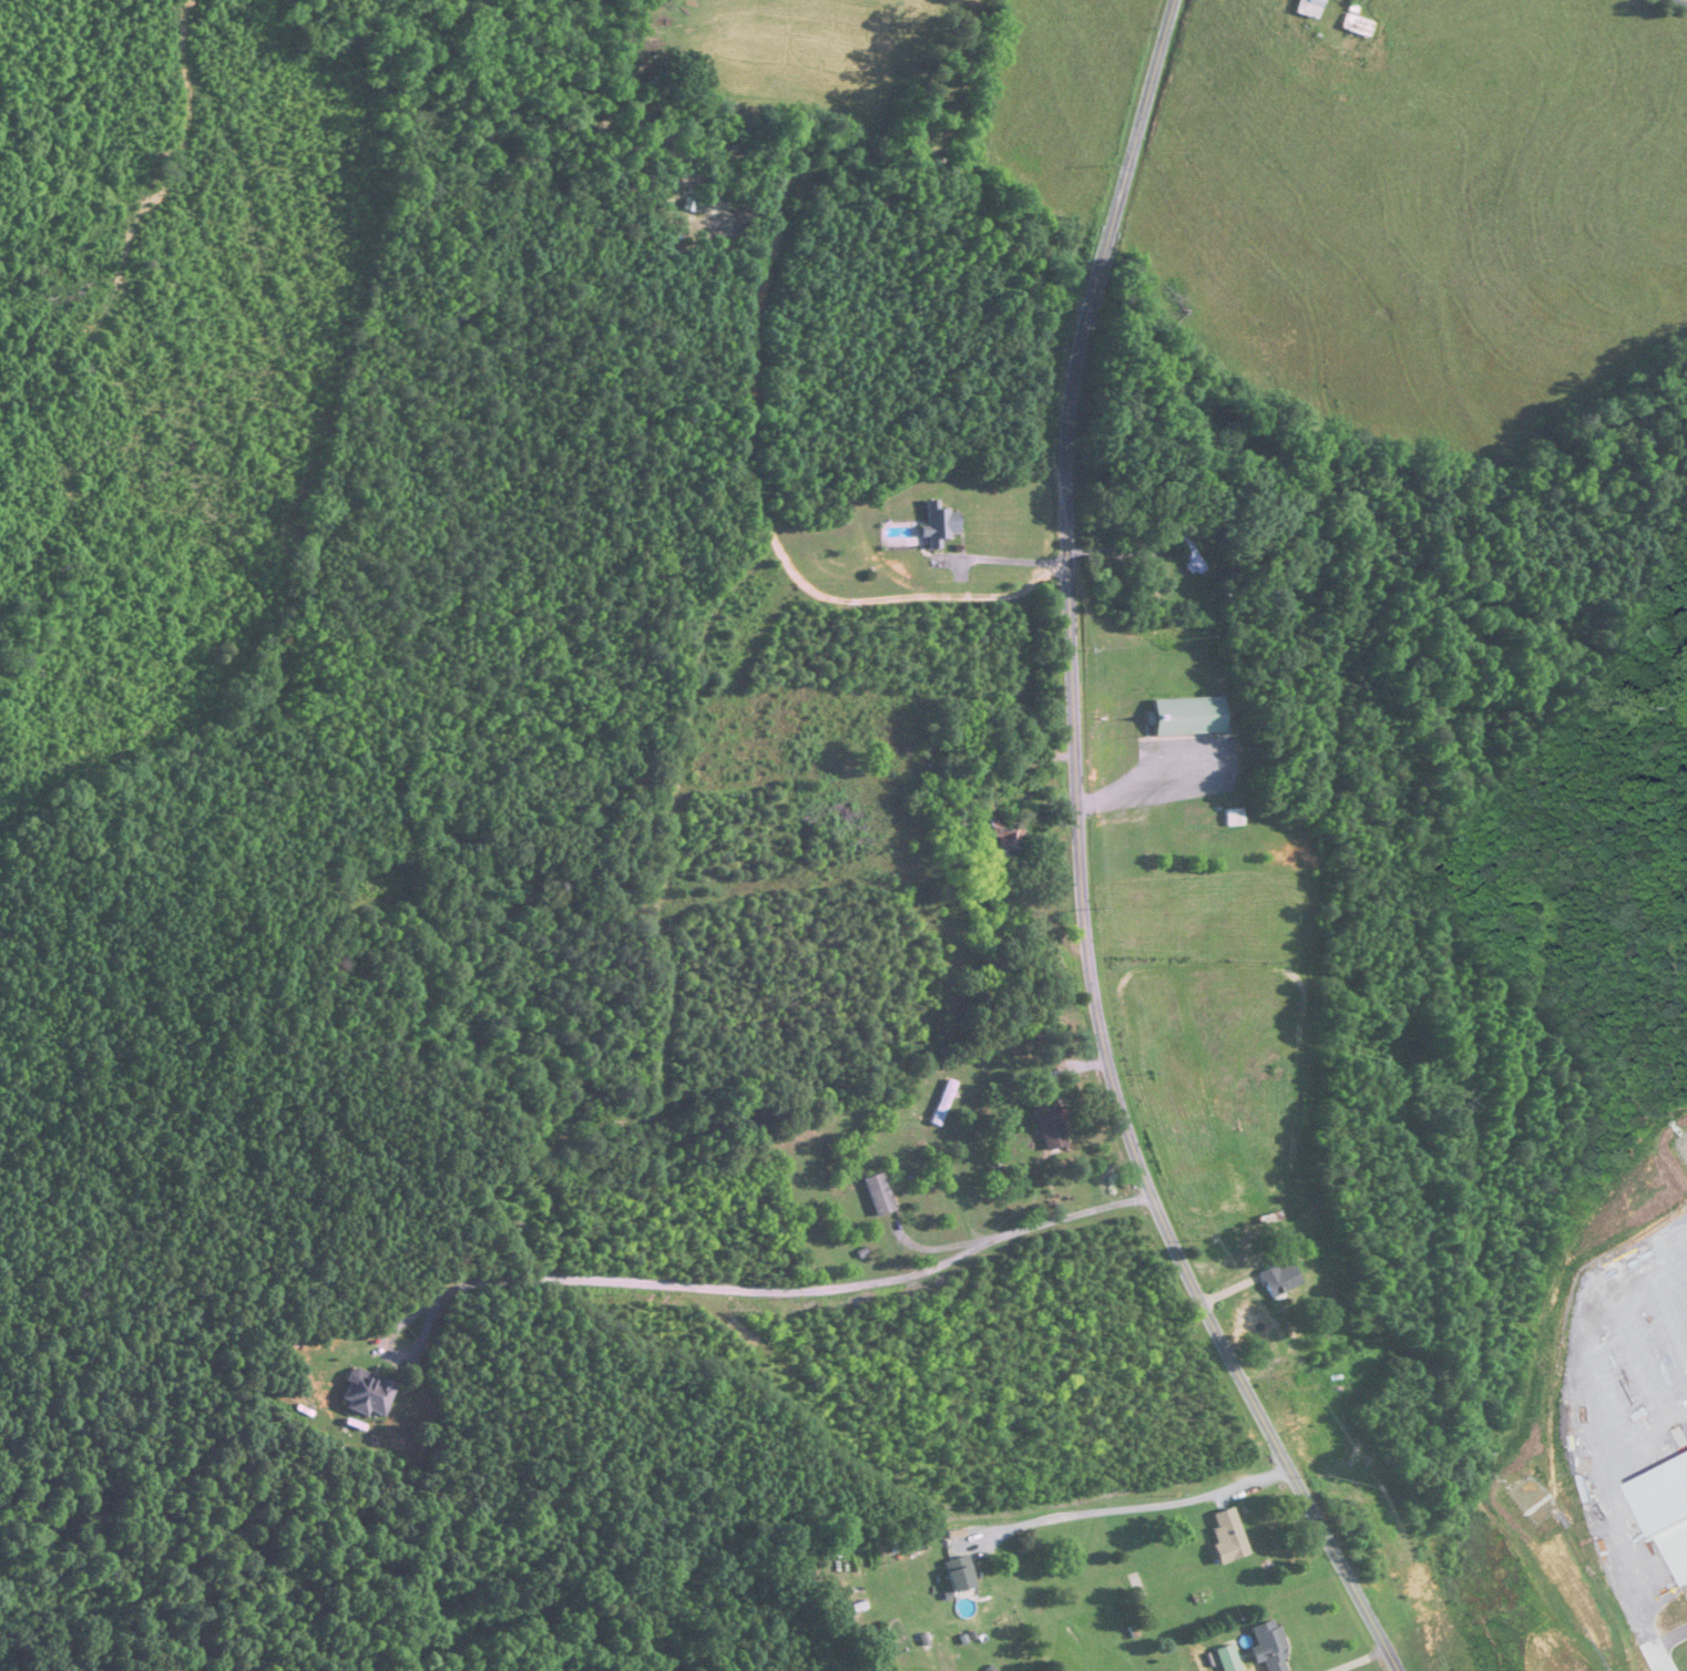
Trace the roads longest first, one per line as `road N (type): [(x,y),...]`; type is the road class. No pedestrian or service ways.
road 1 (tertiary): [(1395,1670),(1227,1372),(1122,1109),(1091,958),(1070,411),(1090,305),(1176,0)]

